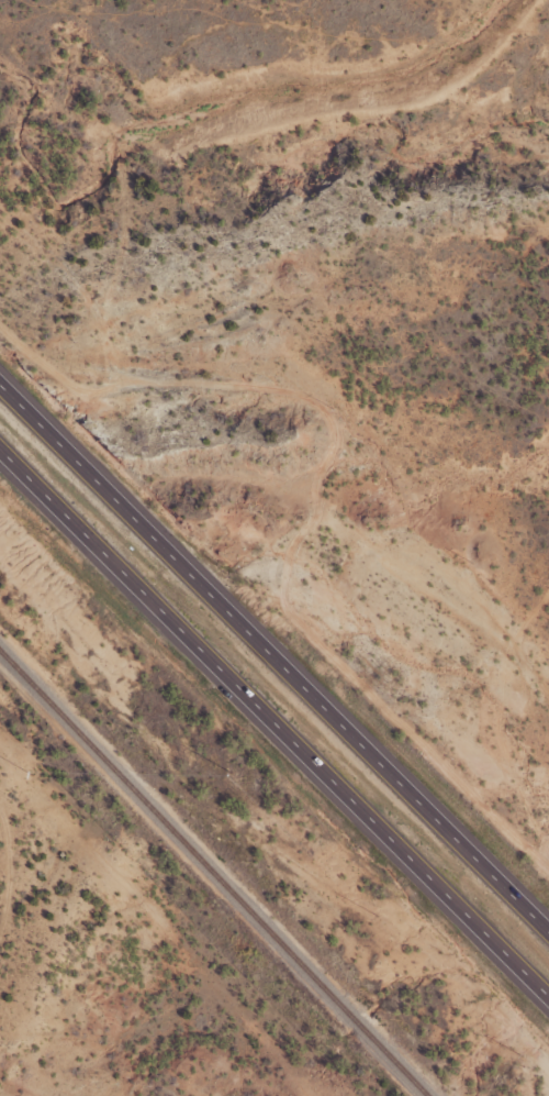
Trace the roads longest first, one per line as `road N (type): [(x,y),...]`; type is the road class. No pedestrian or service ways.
road 1 (trunk): [(548,932),(0,384)]
road 2 (trunk): [(0,442),(548,987)]

